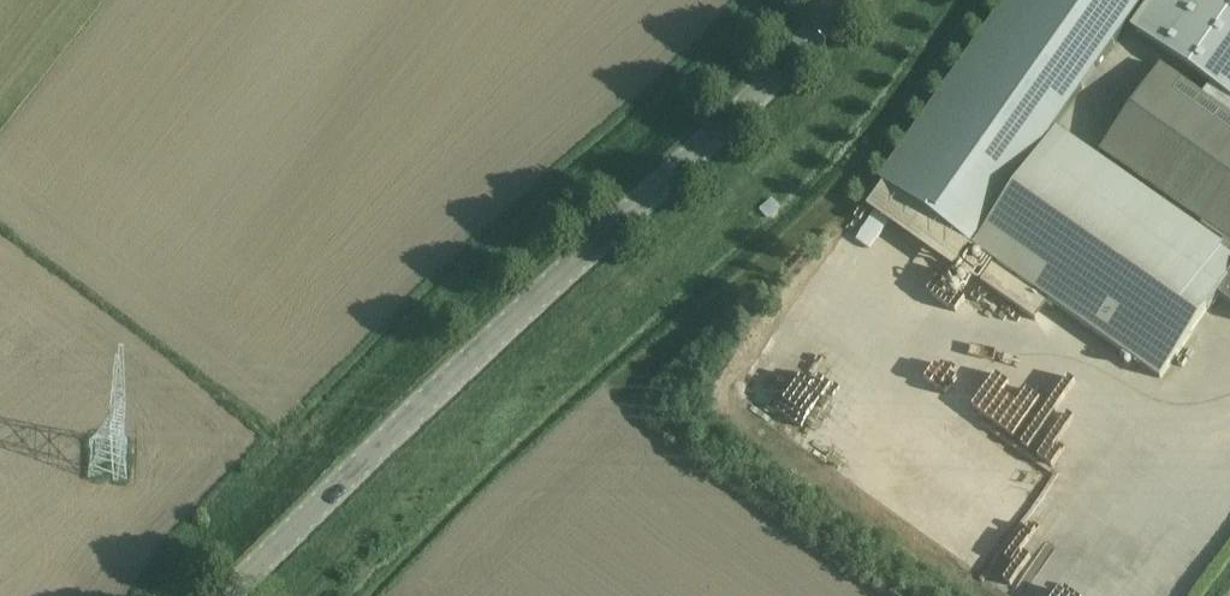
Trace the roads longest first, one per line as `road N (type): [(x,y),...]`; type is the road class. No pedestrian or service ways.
road 1 (tertiary): [(237,595),(428,399),(728,126),(837,0)]

